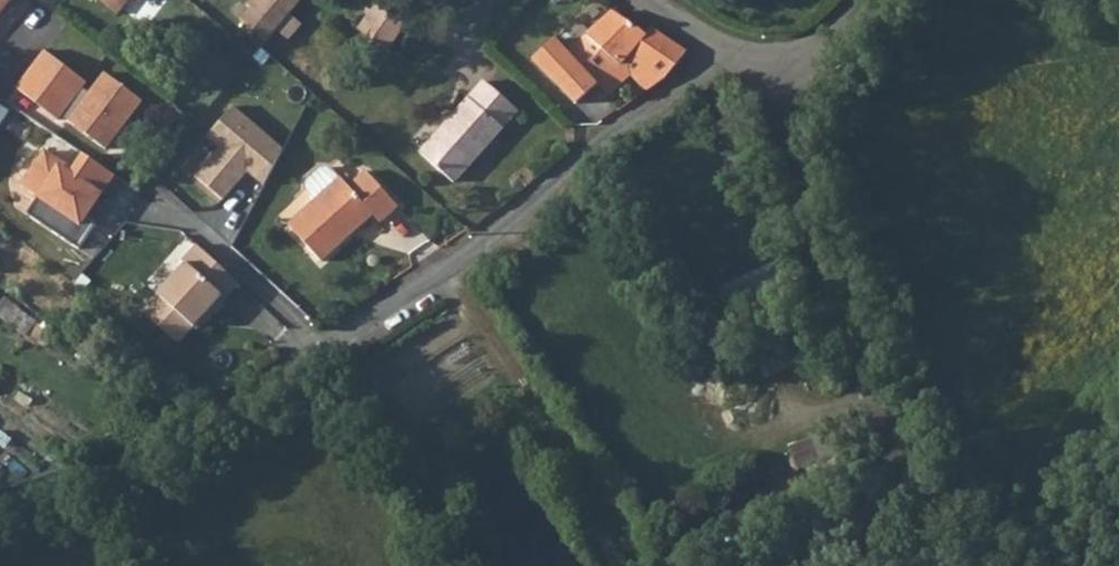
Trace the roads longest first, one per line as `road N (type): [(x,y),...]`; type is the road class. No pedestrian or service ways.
road 1 (residential): [(203,423),(468,255),(734,53)]
road 2 (unclassified): [(734,53),(777,66),(827,0)]

